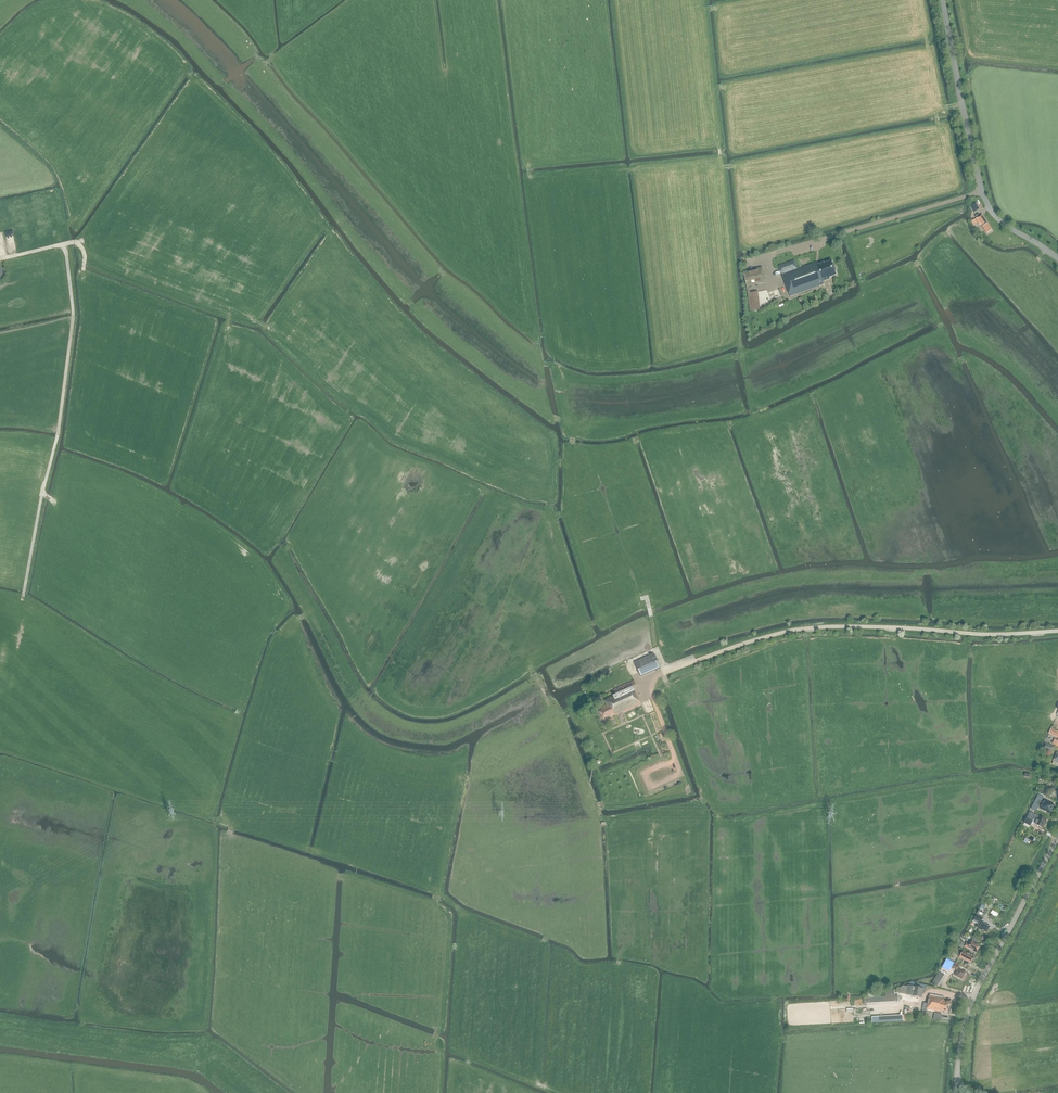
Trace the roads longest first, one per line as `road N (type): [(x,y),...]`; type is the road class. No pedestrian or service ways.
road 1 (unclassified): [(1057,259),(1004,225),(981,192),(945,0)]
road 2 (unclassified): [(955,1092),(968,1007),(1057,835)]

